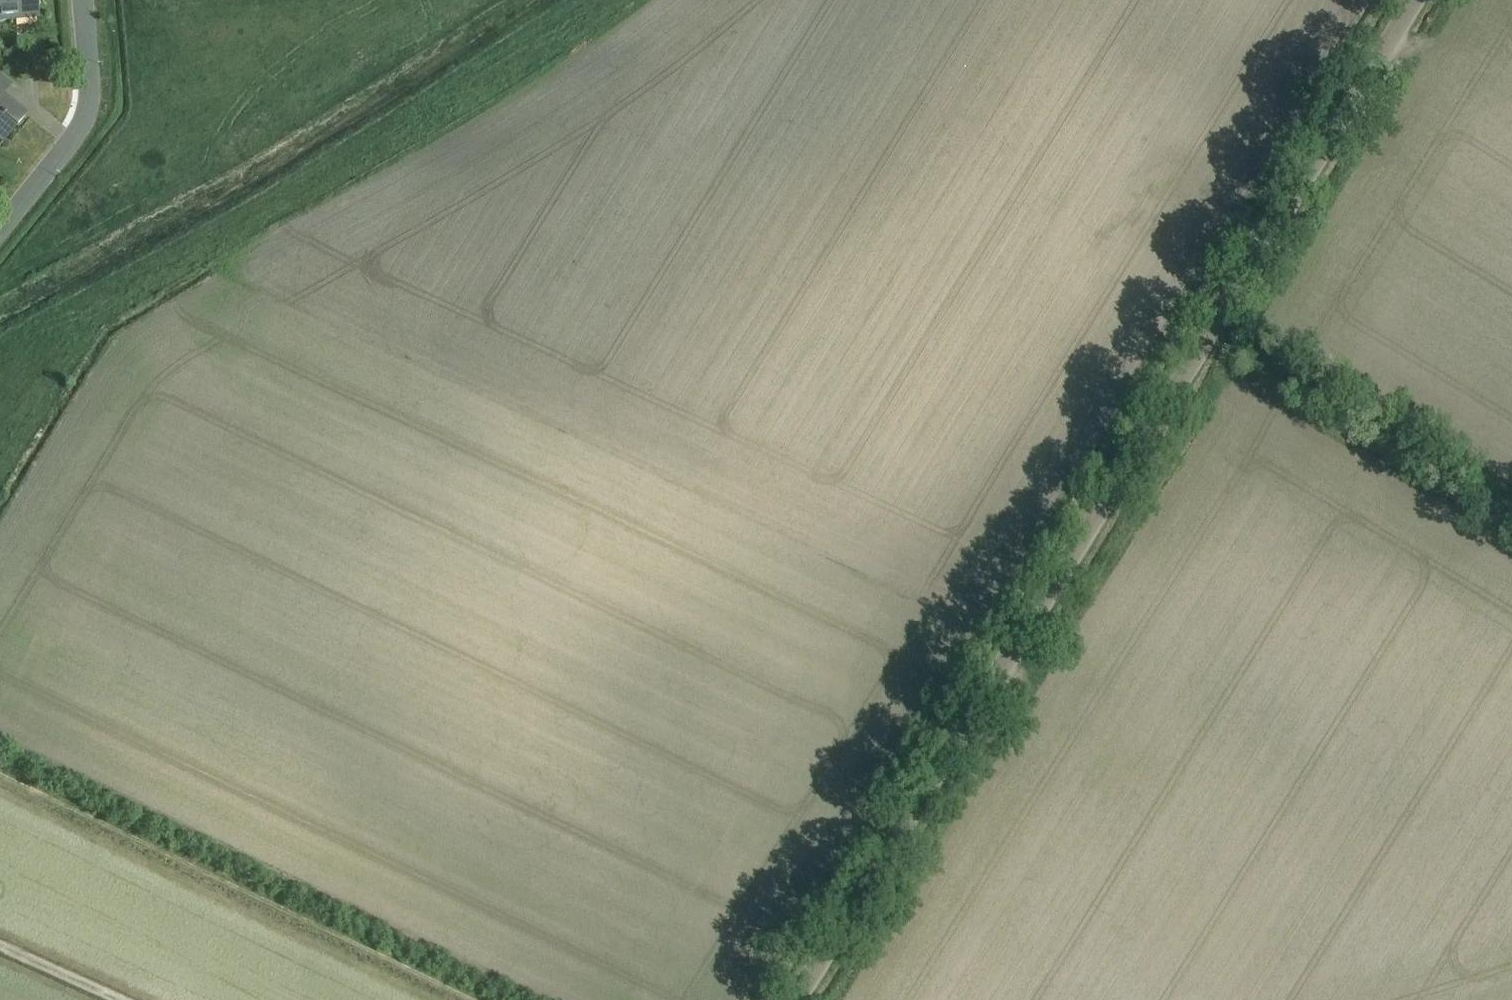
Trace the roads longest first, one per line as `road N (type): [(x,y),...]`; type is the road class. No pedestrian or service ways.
road 1 (tertiary): [(1415,0),(798,999)]
road 2 (unclassified): [(0,228),(88,110),(82,0)]
road 3 (track): [(0,944),(123,999)]

